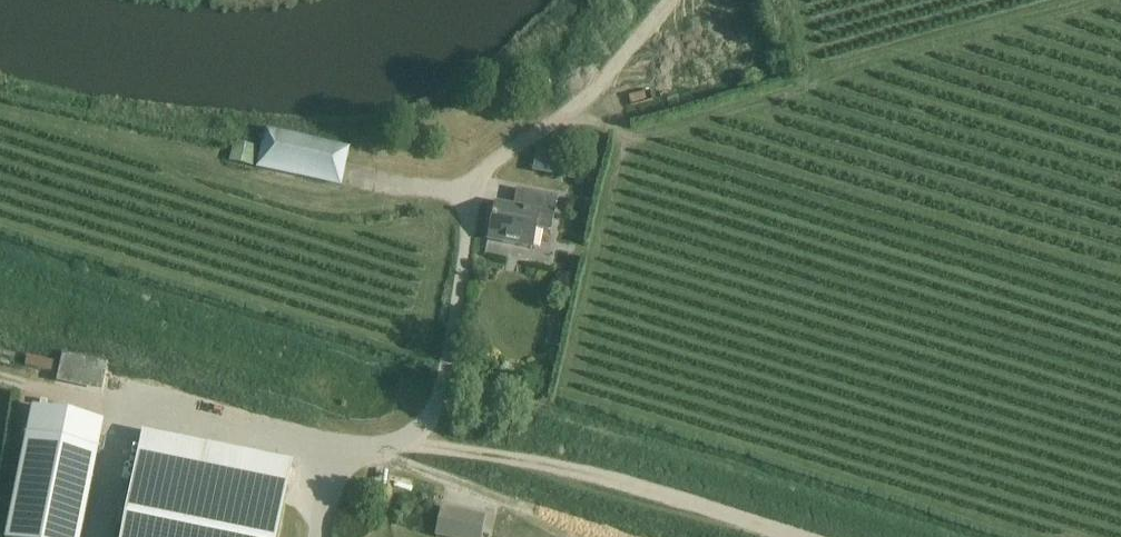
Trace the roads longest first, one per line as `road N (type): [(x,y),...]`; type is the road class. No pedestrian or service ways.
road 1 (residential): [(319,536),(325,494),(339,469),(414,435),(433,417),(476,189)]
road 2 (track): [(794,536),(602,478),(402,441)]
road 3 (track): [(671,0),(576,105),(503,159),(476,189),(427,191),(363,178)]

